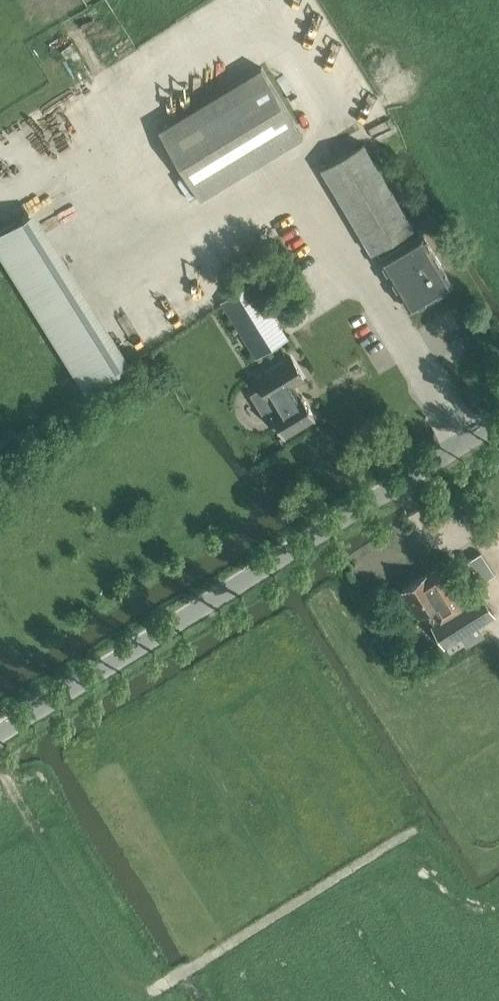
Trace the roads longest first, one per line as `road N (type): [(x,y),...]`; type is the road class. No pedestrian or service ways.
road 1 (unclassified): [(0,734),(498,423)]
road 2 (track): [(0,767),(149,994),(414,829)]

